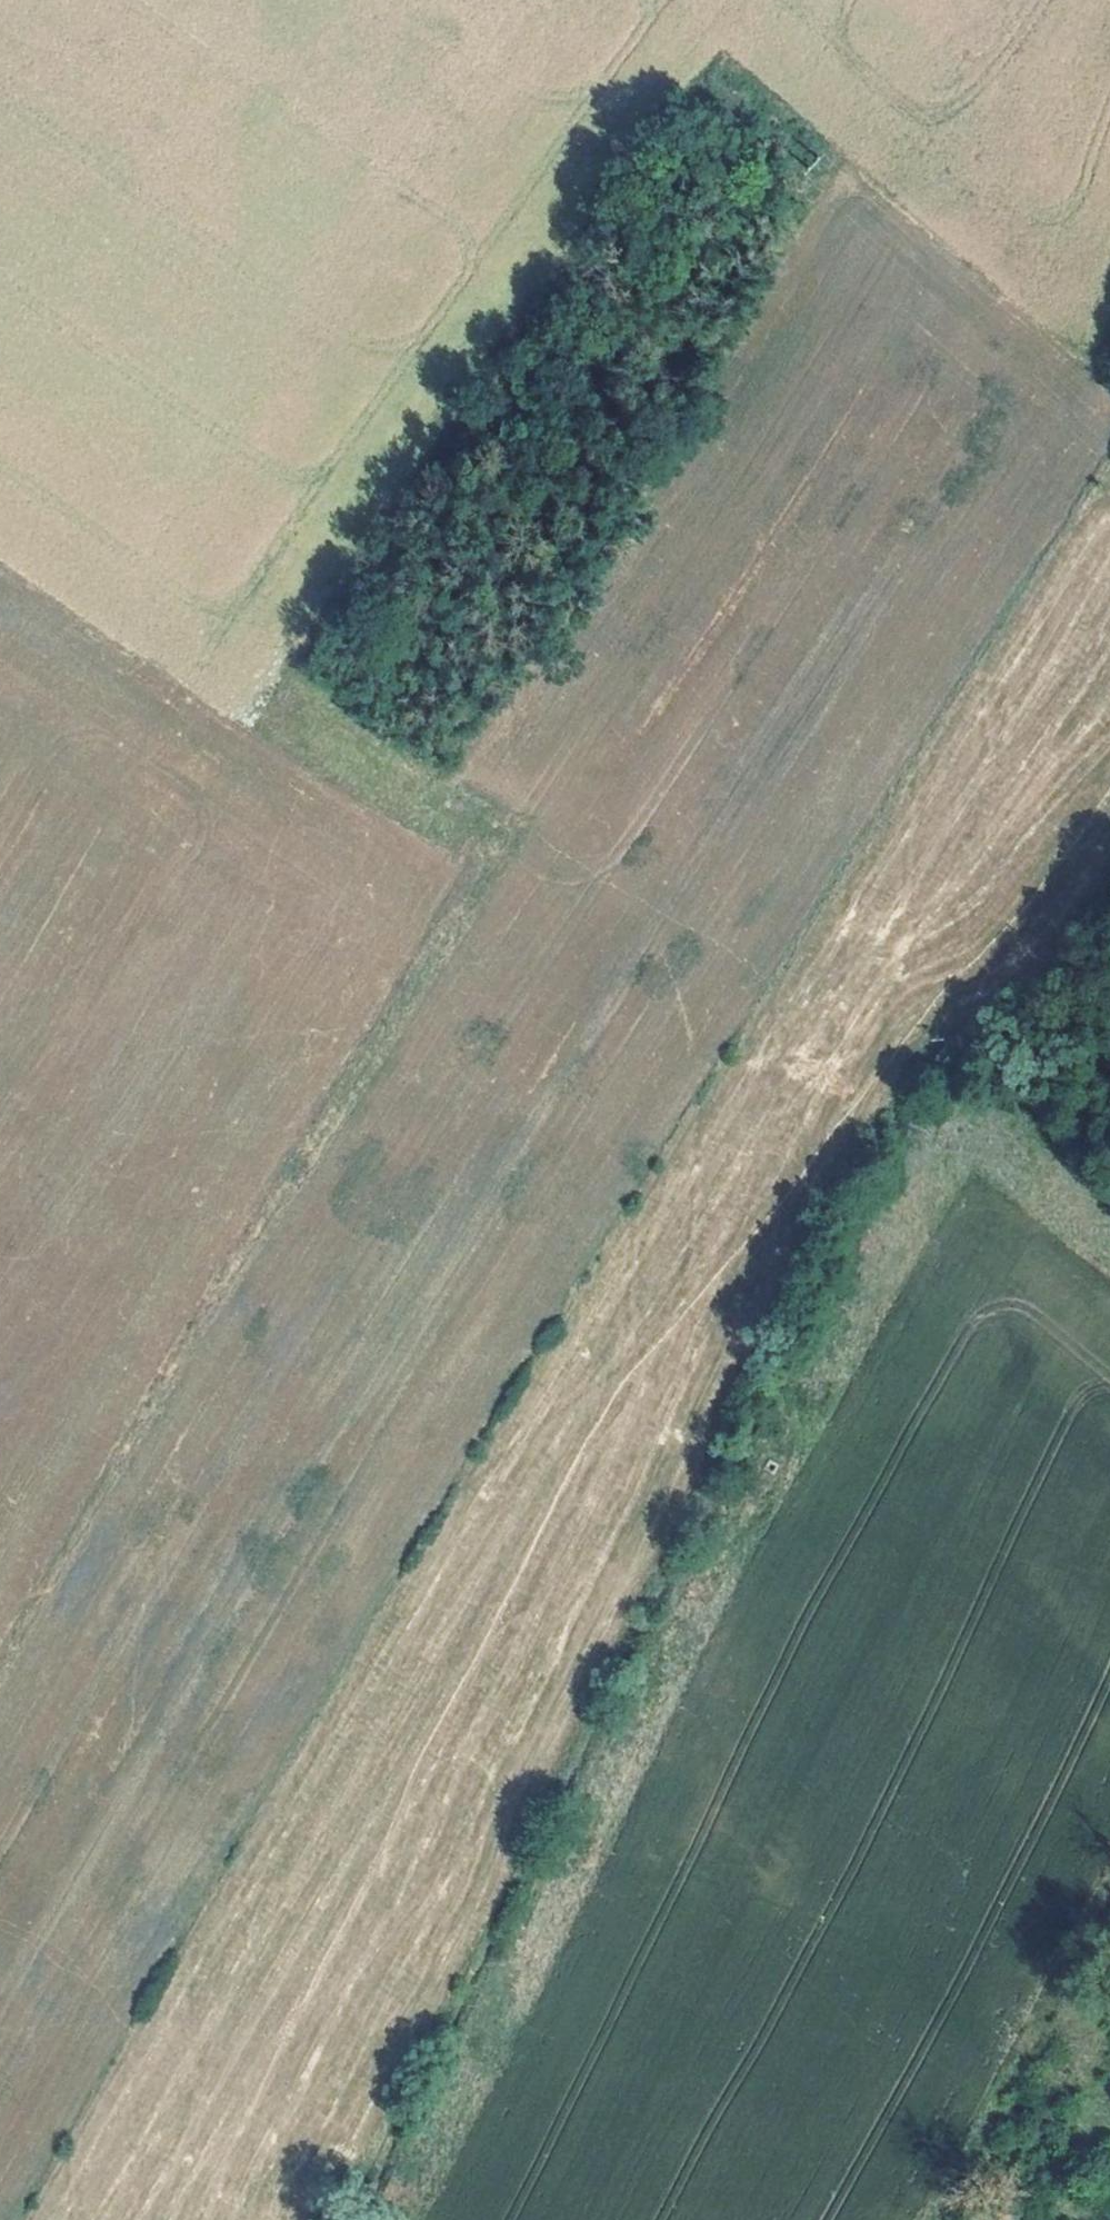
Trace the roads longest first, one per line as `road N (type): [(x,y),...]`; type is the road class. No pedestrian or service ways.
road 1 (track): [(482,867),(0,1649)]

